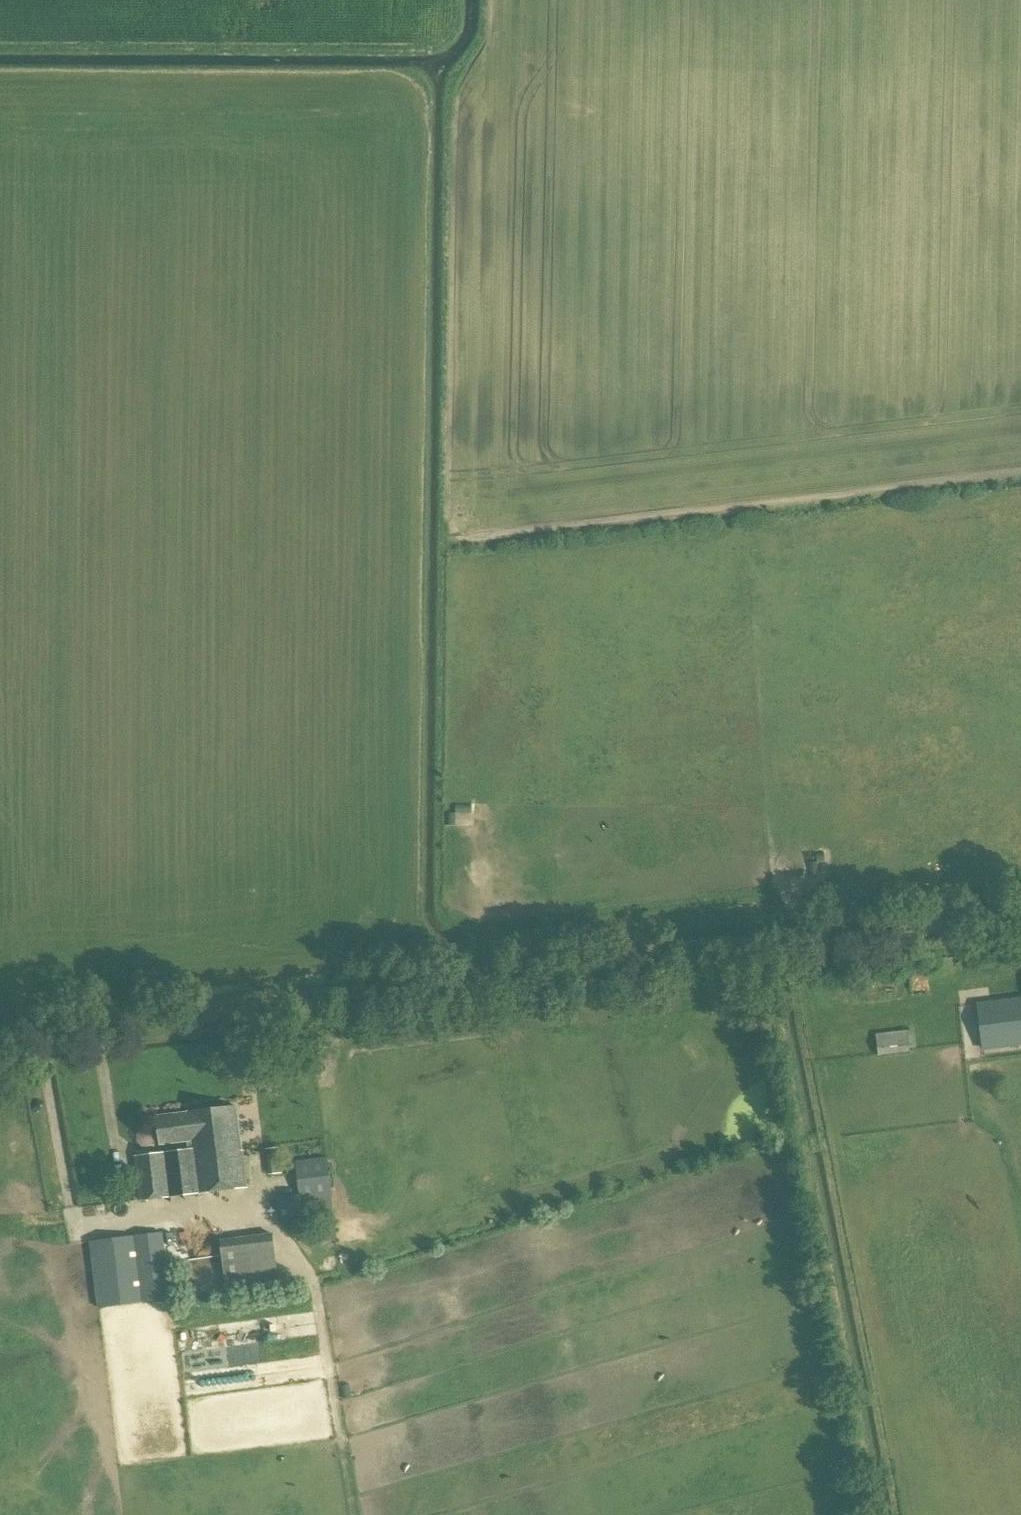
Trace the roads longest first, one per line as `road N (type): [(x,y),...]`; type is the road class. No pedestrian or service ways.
road 1 (unclassified): [(0,1040),(1020,918)]

